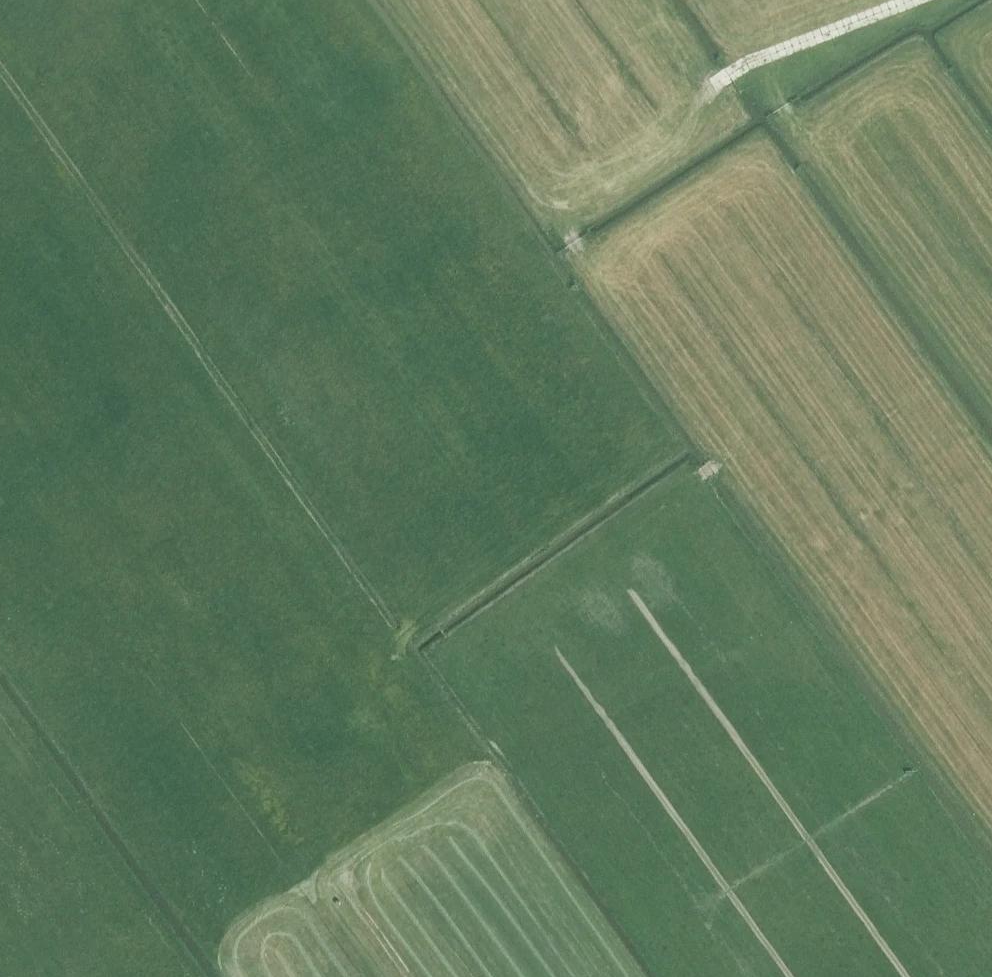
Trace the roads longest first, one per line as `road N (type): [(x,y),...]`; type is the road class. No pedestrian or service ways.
road 1 (track): [(910,0),(713,86)]

